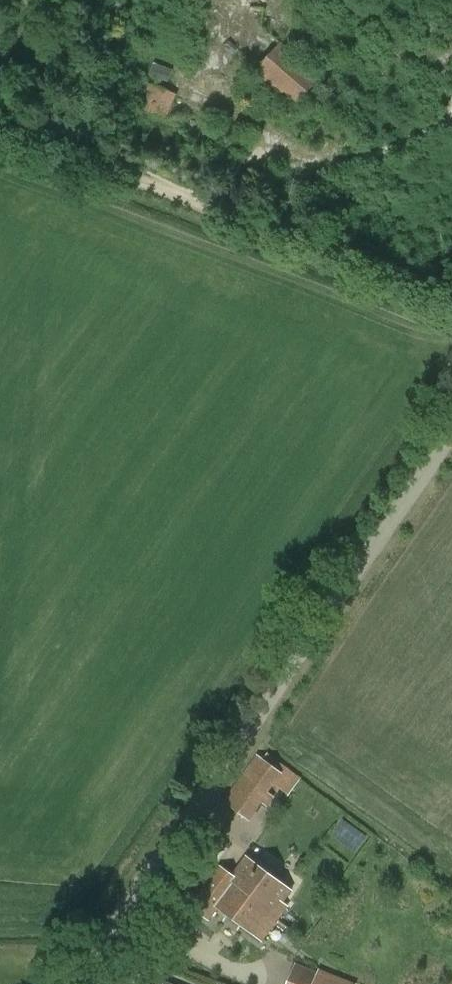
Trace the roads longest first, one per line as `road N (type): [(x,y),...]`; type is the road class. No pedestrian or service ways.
road 1 (unclassified): [(99,983),(247,736),(451,429)]
road 2 (track): [(451,308),(0,137)]

